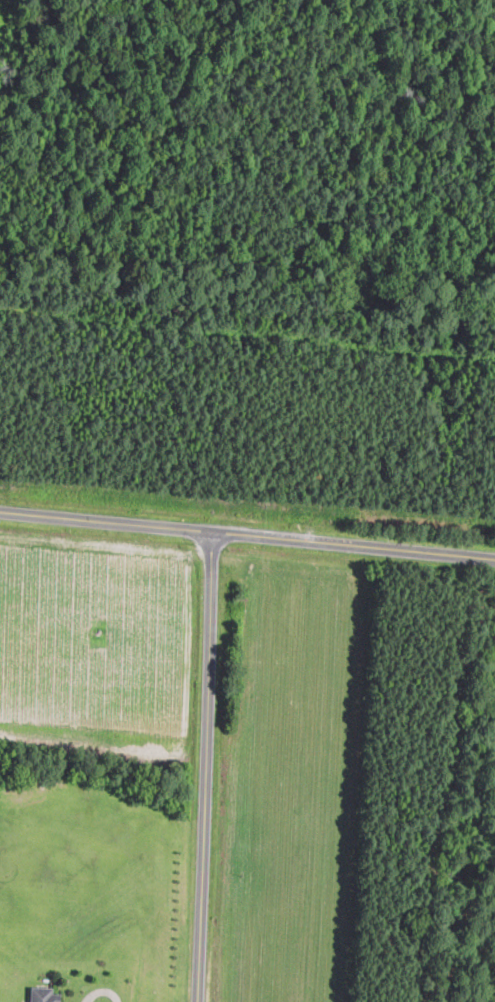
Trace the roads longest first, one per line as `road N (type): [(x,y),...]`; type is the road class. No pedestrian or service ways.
road 1 (residential): [(0,510),(494,559)]
road 2 (residential): [(197,1001),(213,530)]

